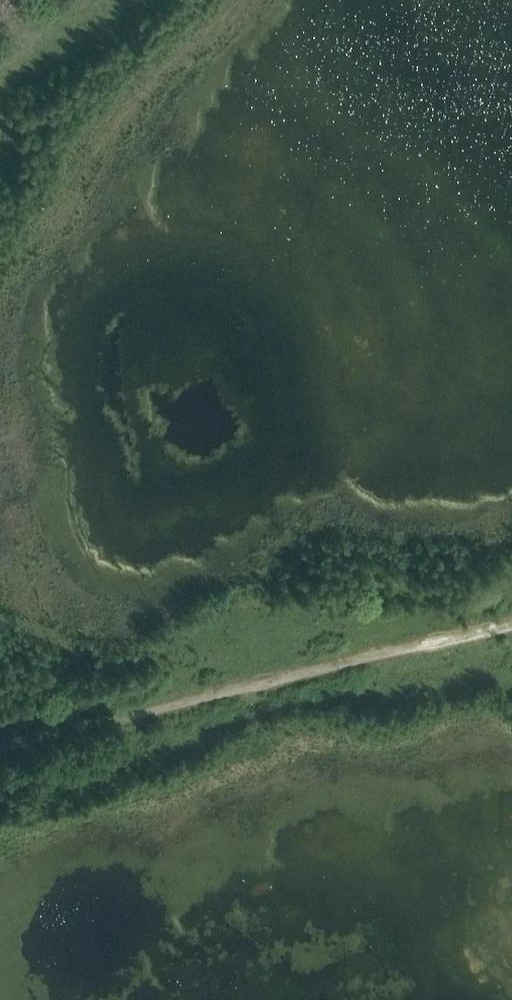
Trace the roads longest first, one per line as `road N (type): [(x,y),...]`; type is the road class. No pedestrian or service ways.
road 1 (track): [(511,625),(0,745)]

